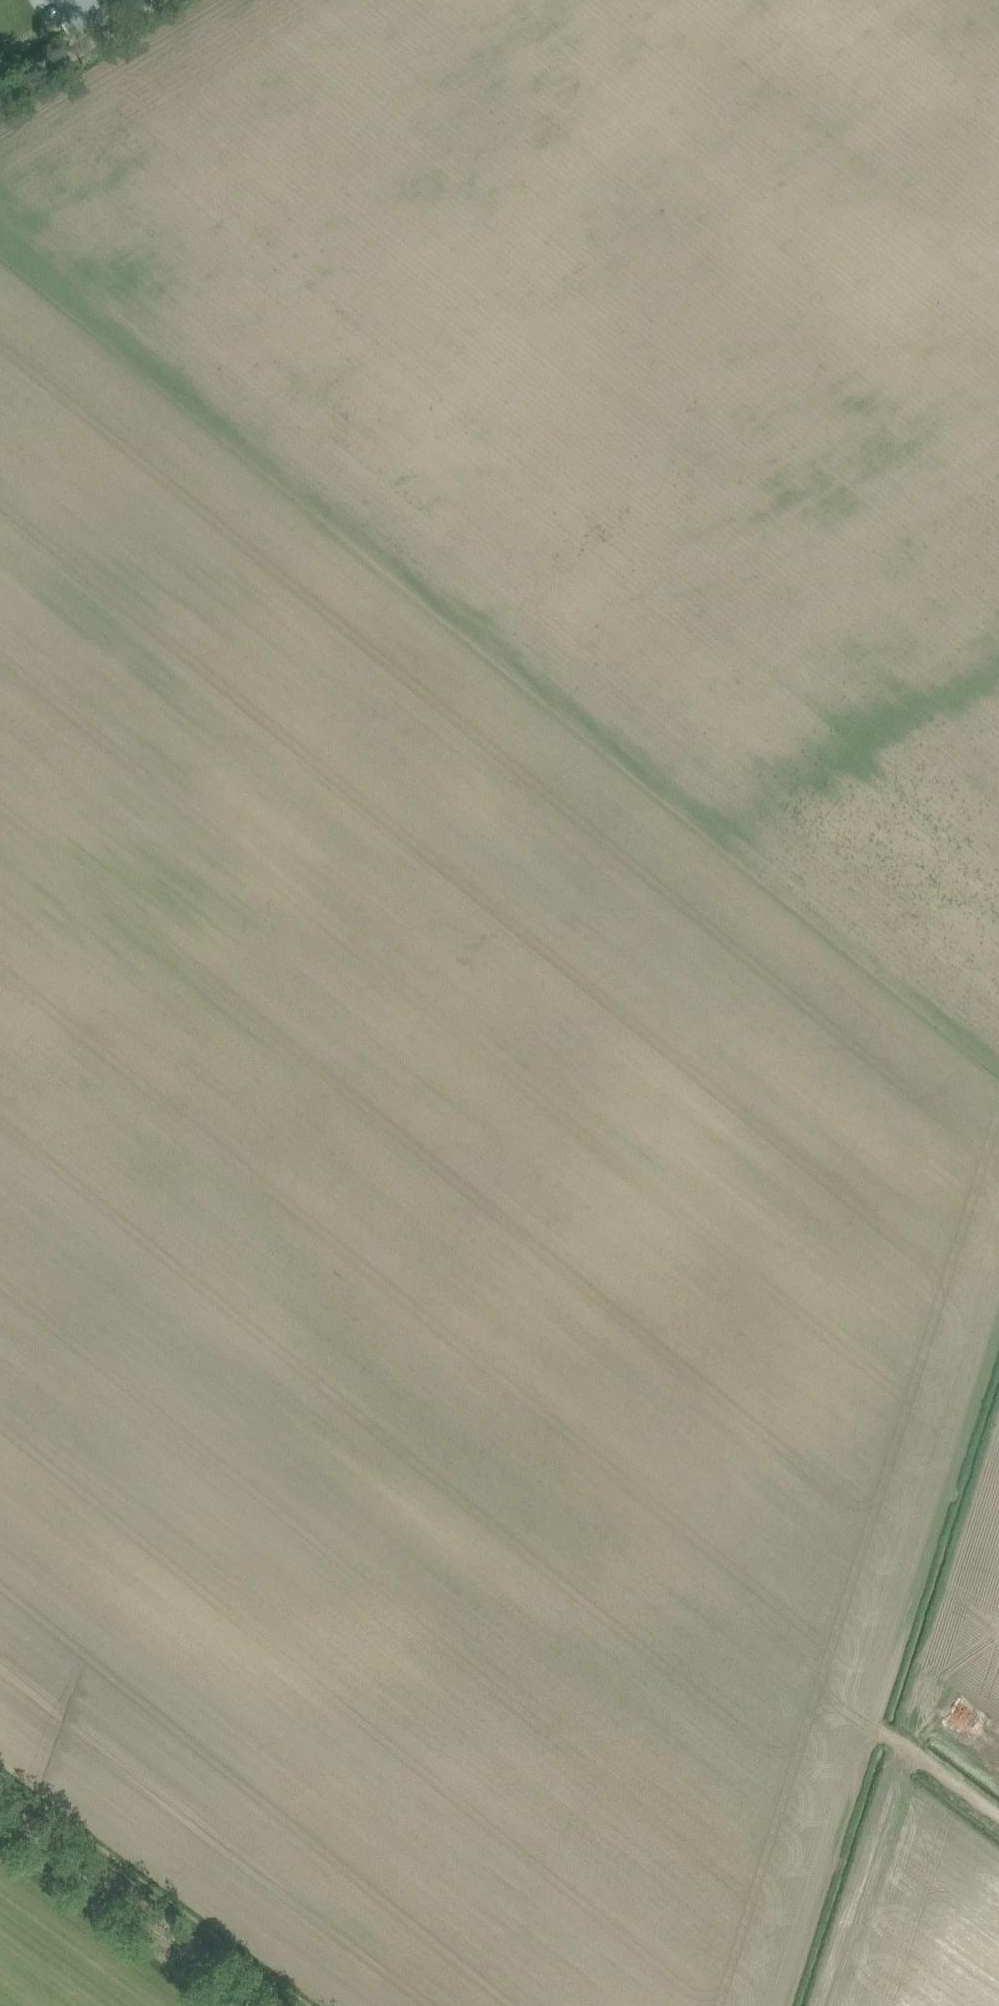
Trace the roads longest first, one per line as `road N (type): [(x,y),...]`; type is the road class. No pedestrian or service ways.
road 1 (track): [(0,1817),(253,2005)]
road 2 (unclassified): [(0,98),(162,0)]

